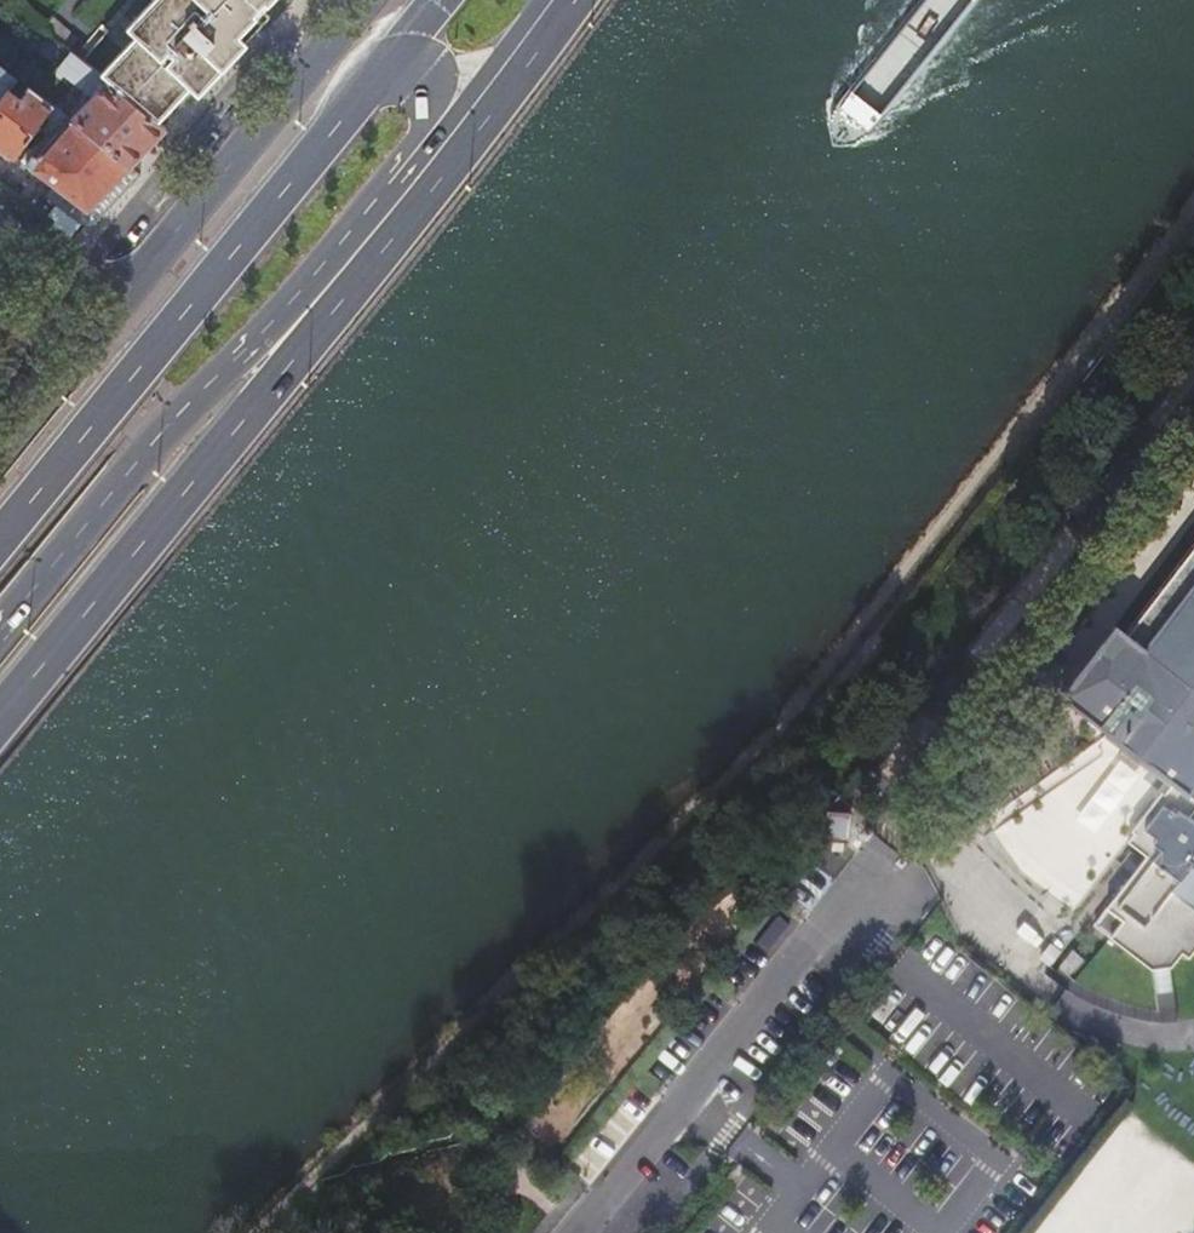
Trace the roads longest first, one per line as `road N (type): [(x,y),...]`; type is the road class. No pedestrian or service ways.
road 1 (primary): [(0,722),(575,0)]
road 2 (primary): [(381,72),(0,538)]
road 3 (primary): [(0,624),(167,427),(280,314),(394,180)]
road 4 (primary): [(366,0),(0,448)]
road 5 (residential): [(891,844),(580,1232)]
road 6 (primary): [(394,180),(432,145),(540,0)]
road 7 (primary): [(394,180),(440,92),(432,71),(420,66),(381,72)]

